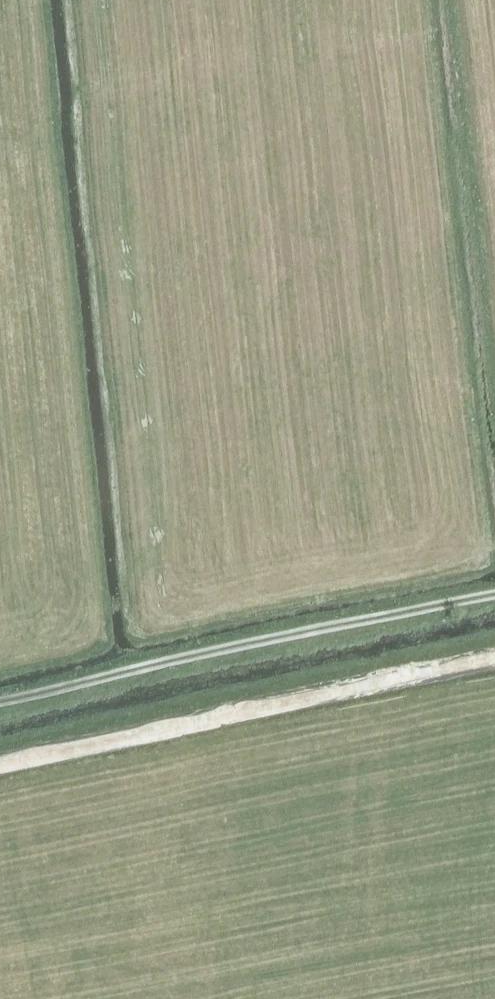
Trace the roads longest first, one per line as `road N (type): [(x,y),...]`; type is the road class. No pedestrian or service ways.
road 1 (unclassified): [(0,704),(494,597)]

